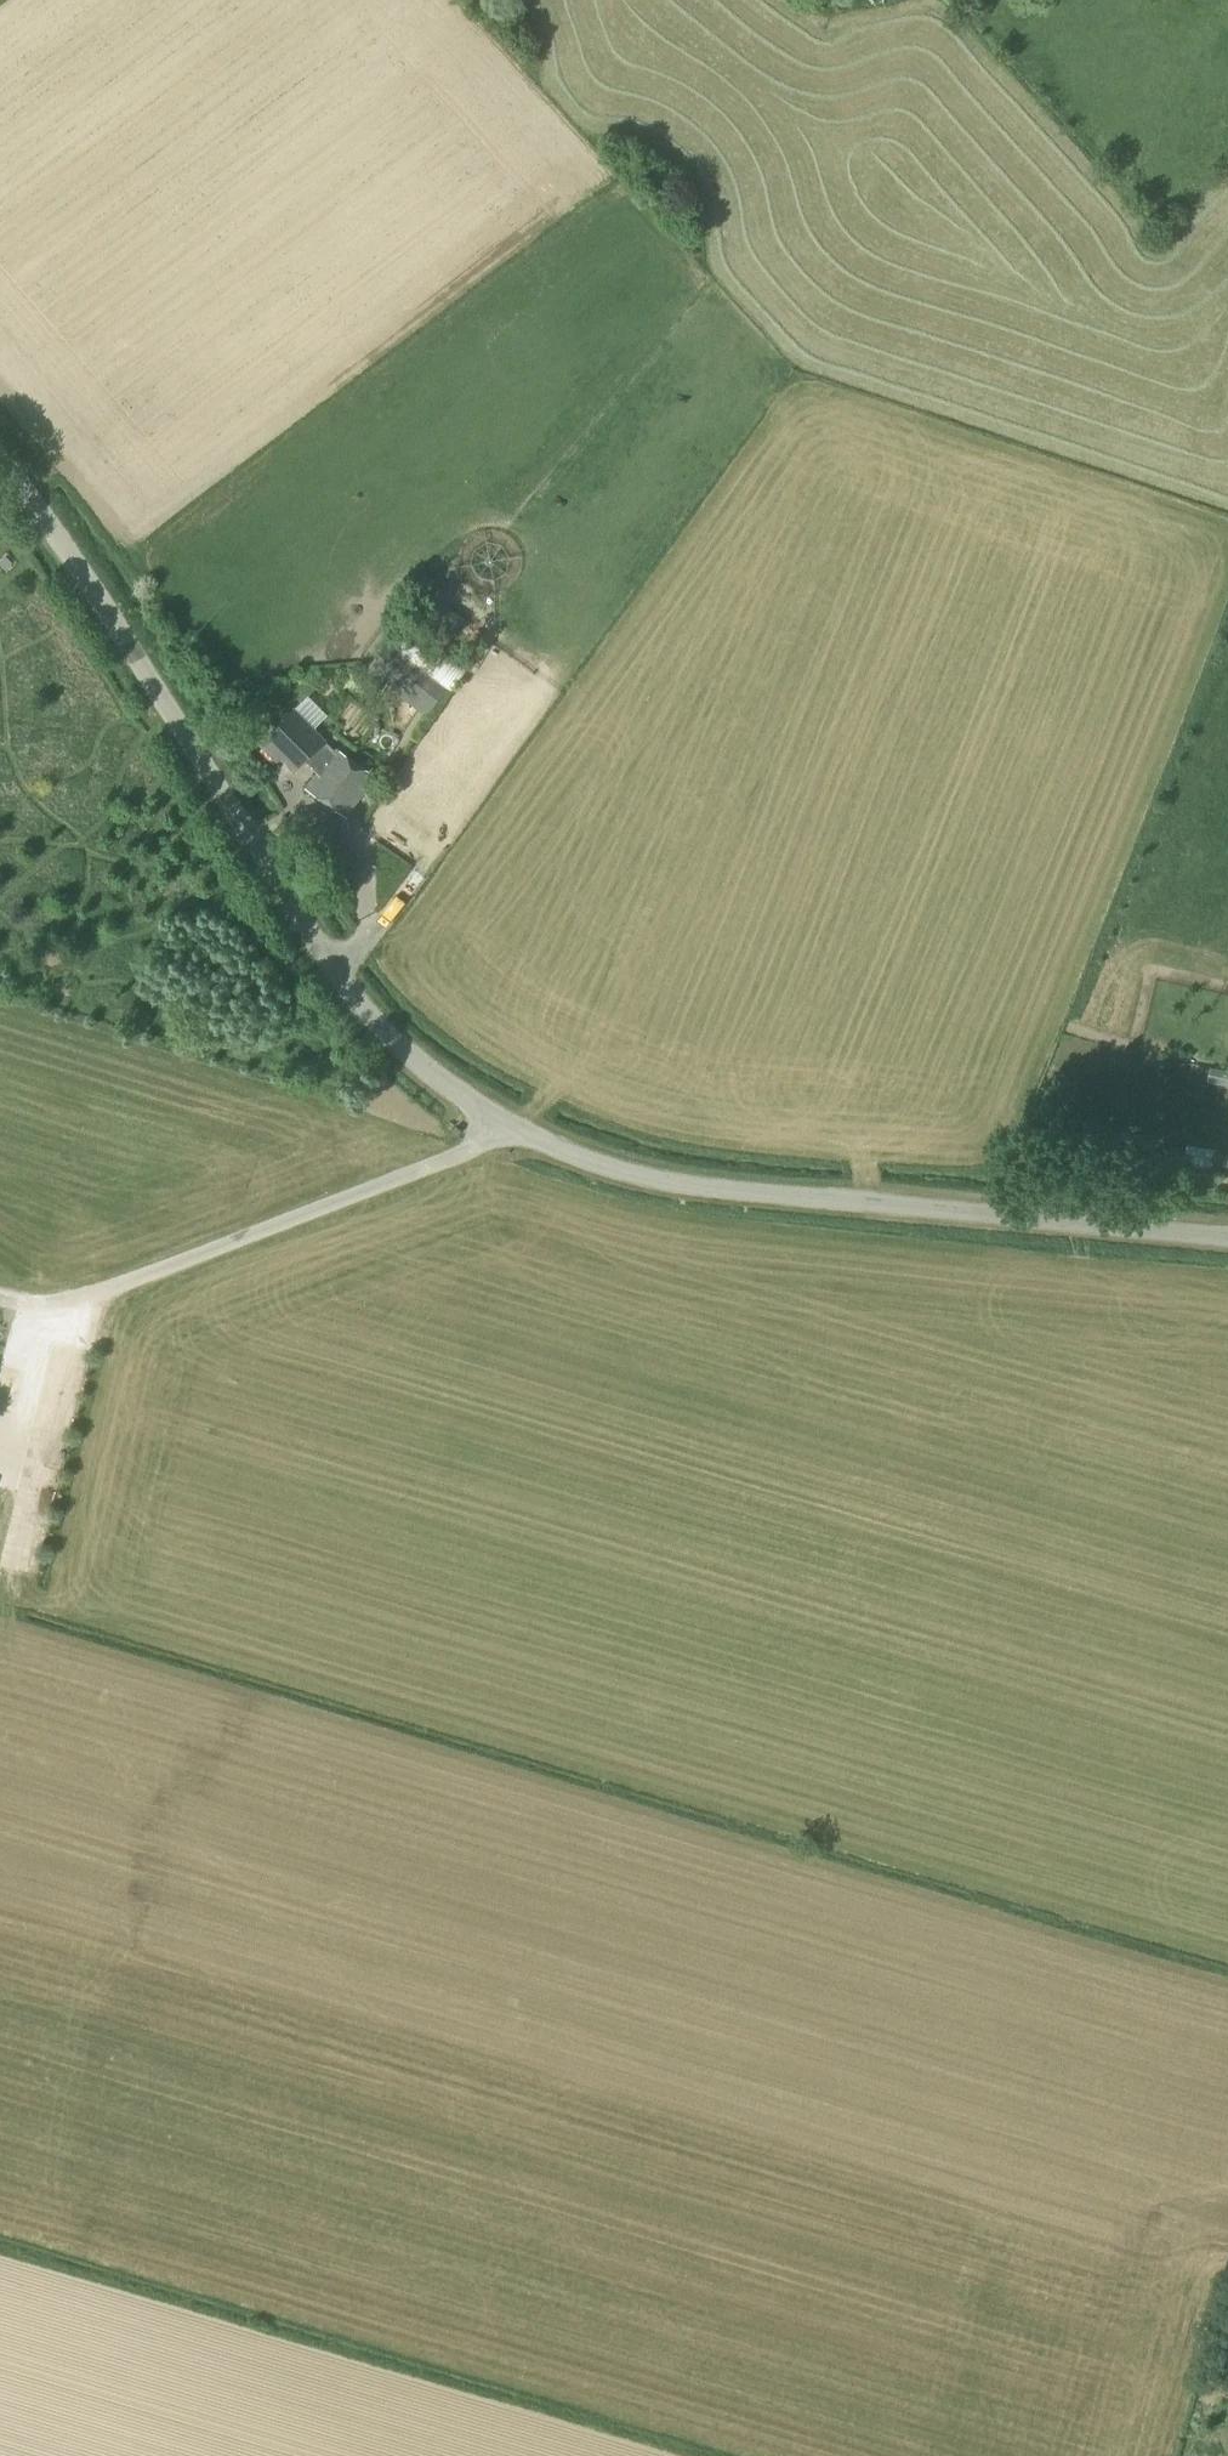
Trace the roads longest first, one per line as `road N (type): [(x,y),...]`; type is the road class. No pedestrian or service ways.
road 1 (unclassified): [(1227,1239),(637,1176),(486,1115),(432,1077),(335,973),(0,457)]

